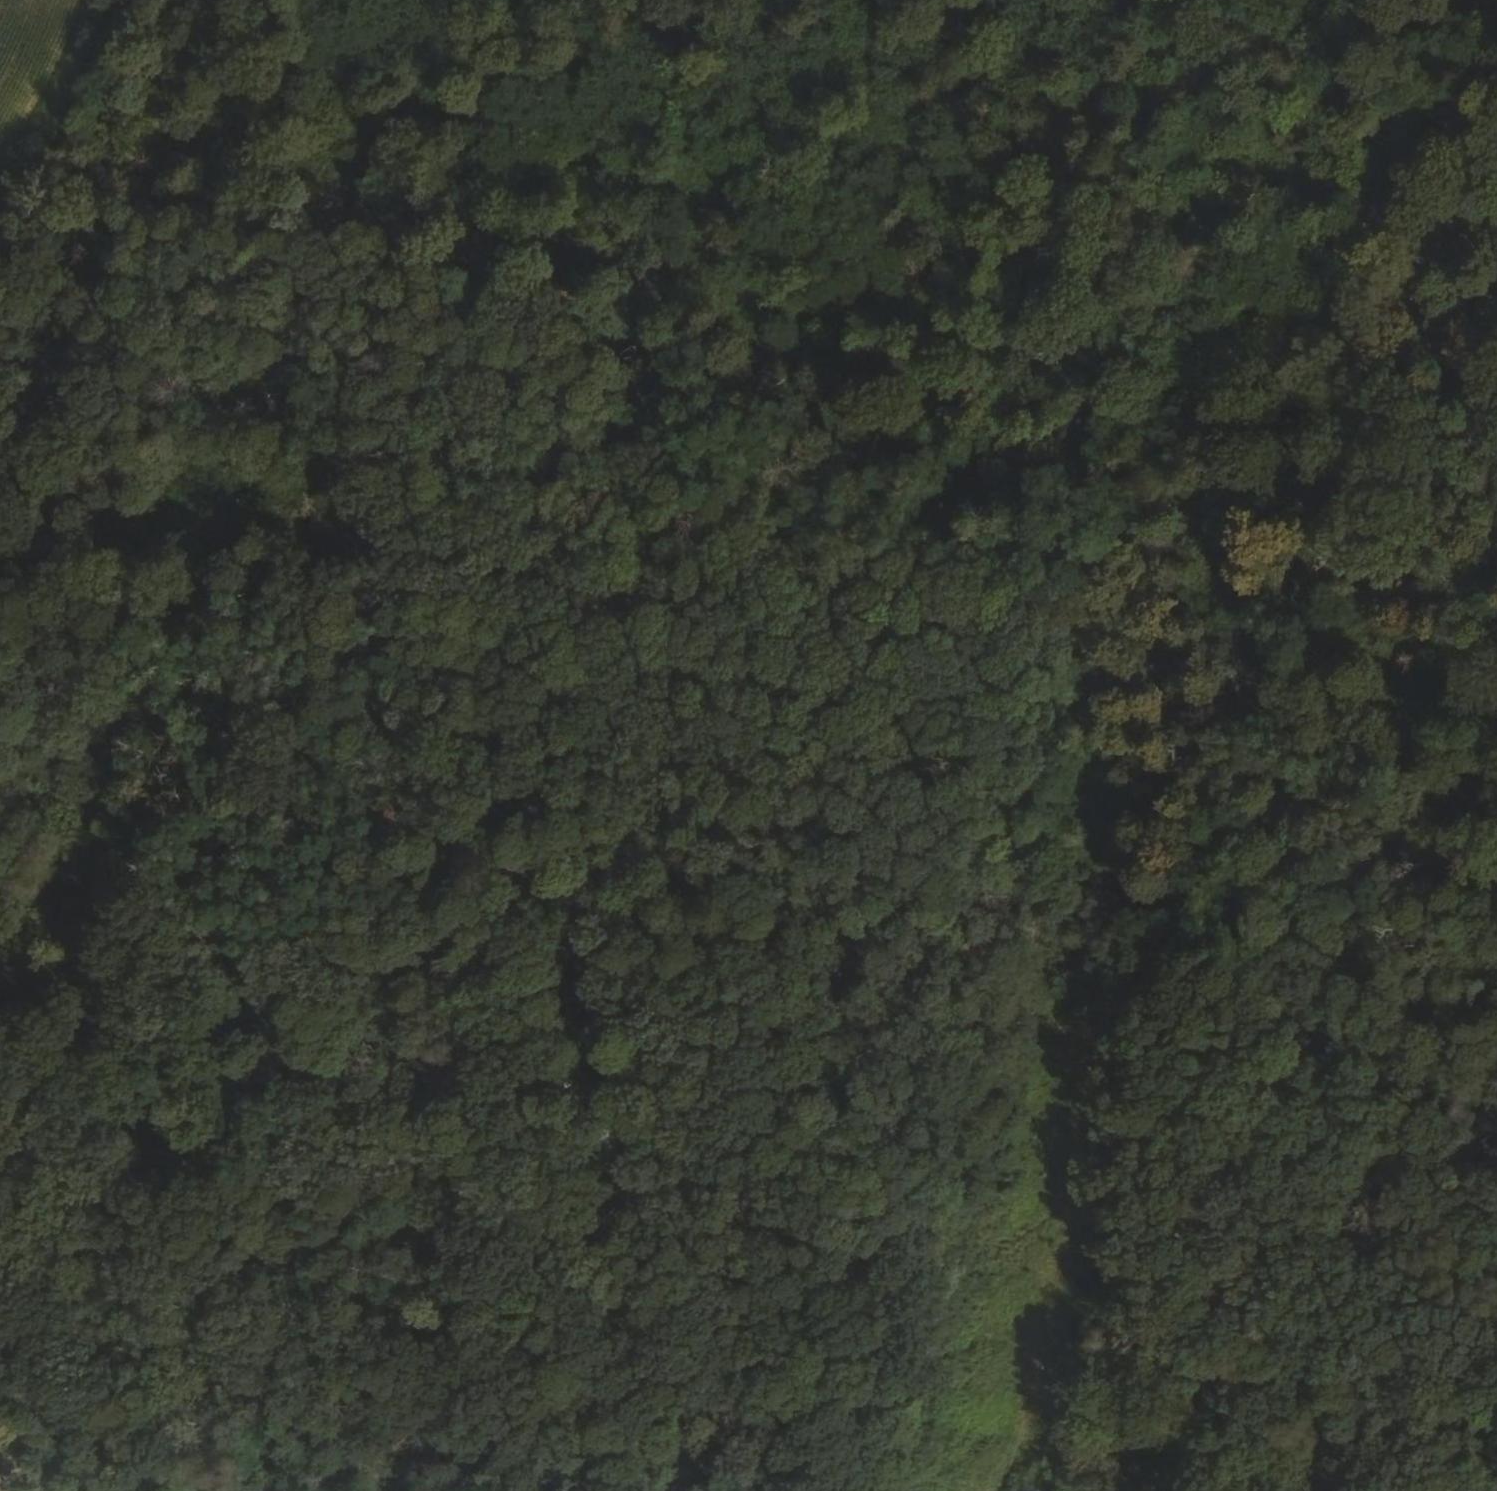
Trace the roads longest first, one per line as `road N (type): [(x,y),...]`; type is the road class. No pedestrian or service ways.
road 1 (track): [(1148,945),(1008,1490)]
road 2 (track): [(112,0),(0,224)]

